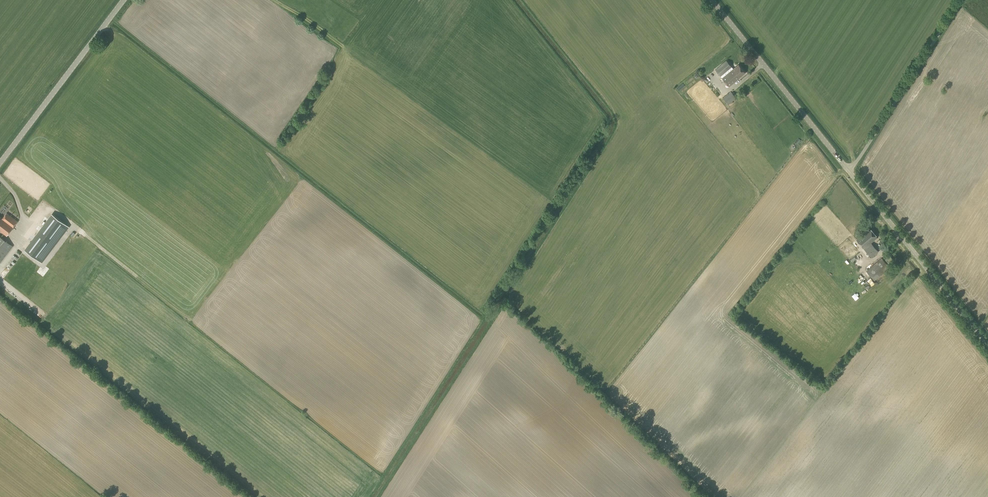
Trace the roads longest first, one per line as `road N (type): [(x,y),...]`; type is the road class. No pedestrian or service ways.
road 1 (unclassified): [(849,175),(711,0)]
road 2 (unclassified): [(987,348),(849,175)]
road 3 (unclassified): [(849,175),(960,0)]
road 4 (unclassified): [(0,165),(124,0)]

